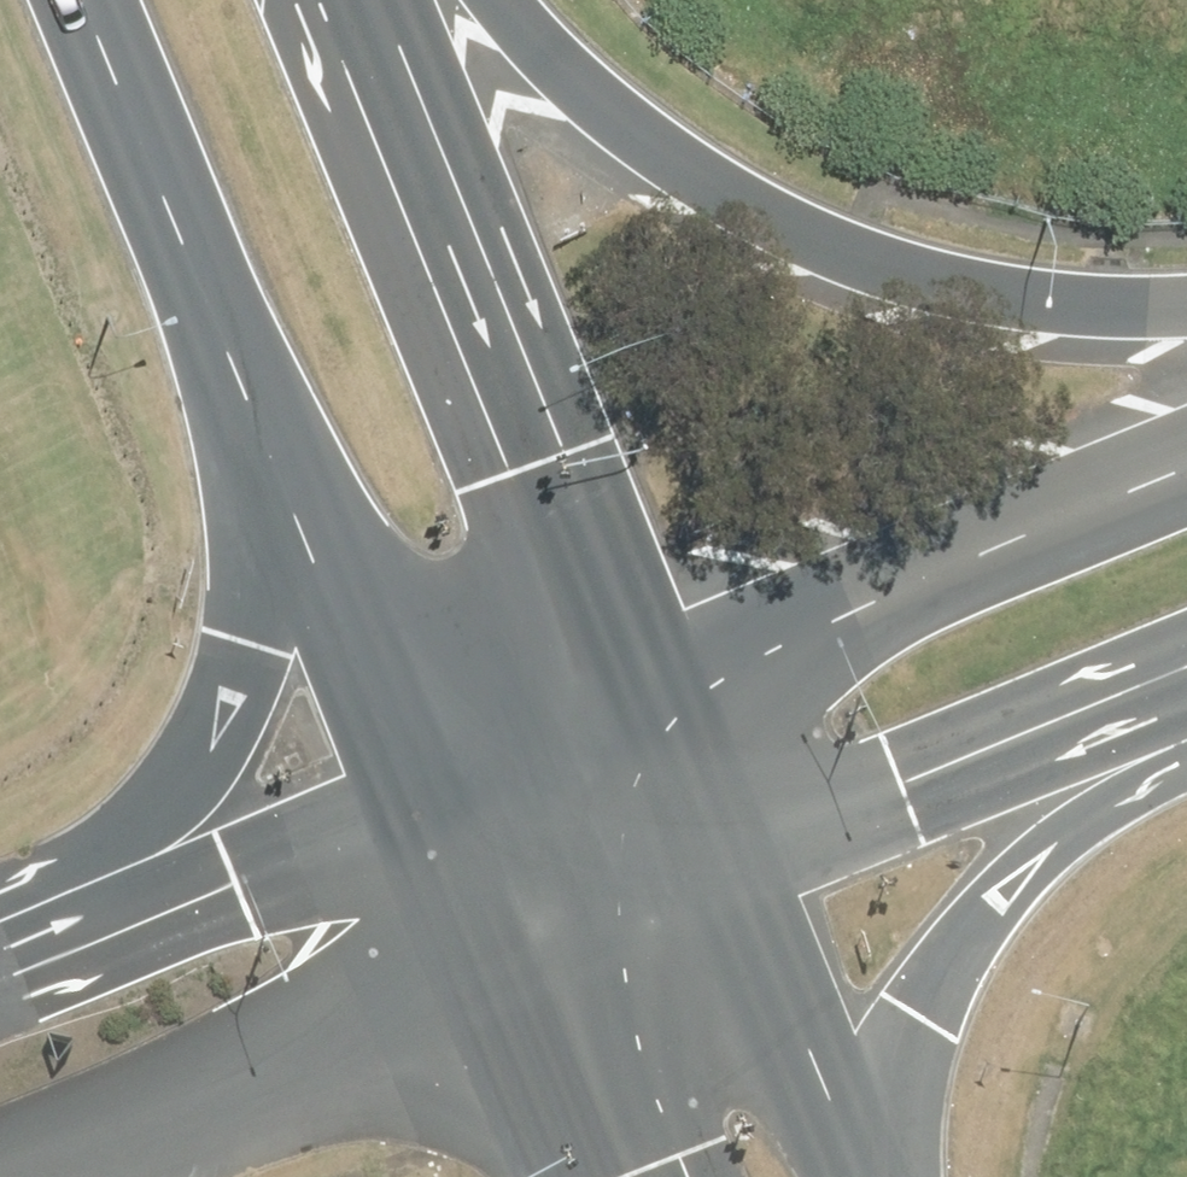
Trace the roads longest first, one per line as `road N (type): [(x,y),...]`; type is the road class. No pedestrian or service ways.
road 1 (primary): [(506,0),(603,102),(736,198),(885,267),(1012,301),(1127,314),(1186,310)]
road 2 (primary): [(366,0),(645,693)]
road 3 (primary): [(645,693),(1186,449)]
road 4 (primary): [(0,928),(124,845),(192,773),(246,658),(313,472)]
road 5 (primary): [(1186,757),(1068,830),(1003,894),(969,939),(863,1158)]
road 6 (primary): [(313,472),(117,0)]
road 7 (primary): [(1186,687),(744,872)]
road 8 (primary): [(441,777),(313,472)]
road 9 (primary): [(744,872),(863,1158)]
road 10 (primary): [(744,872),(505,952)]
road 11 (primary): [(598,1176),(505,952)]
road 12 (primary): [(441,777),(645,693)]
road 13 (primary): [(645,693),(744,872)]
road 14 (primary): [(505,952),(441,777)]

